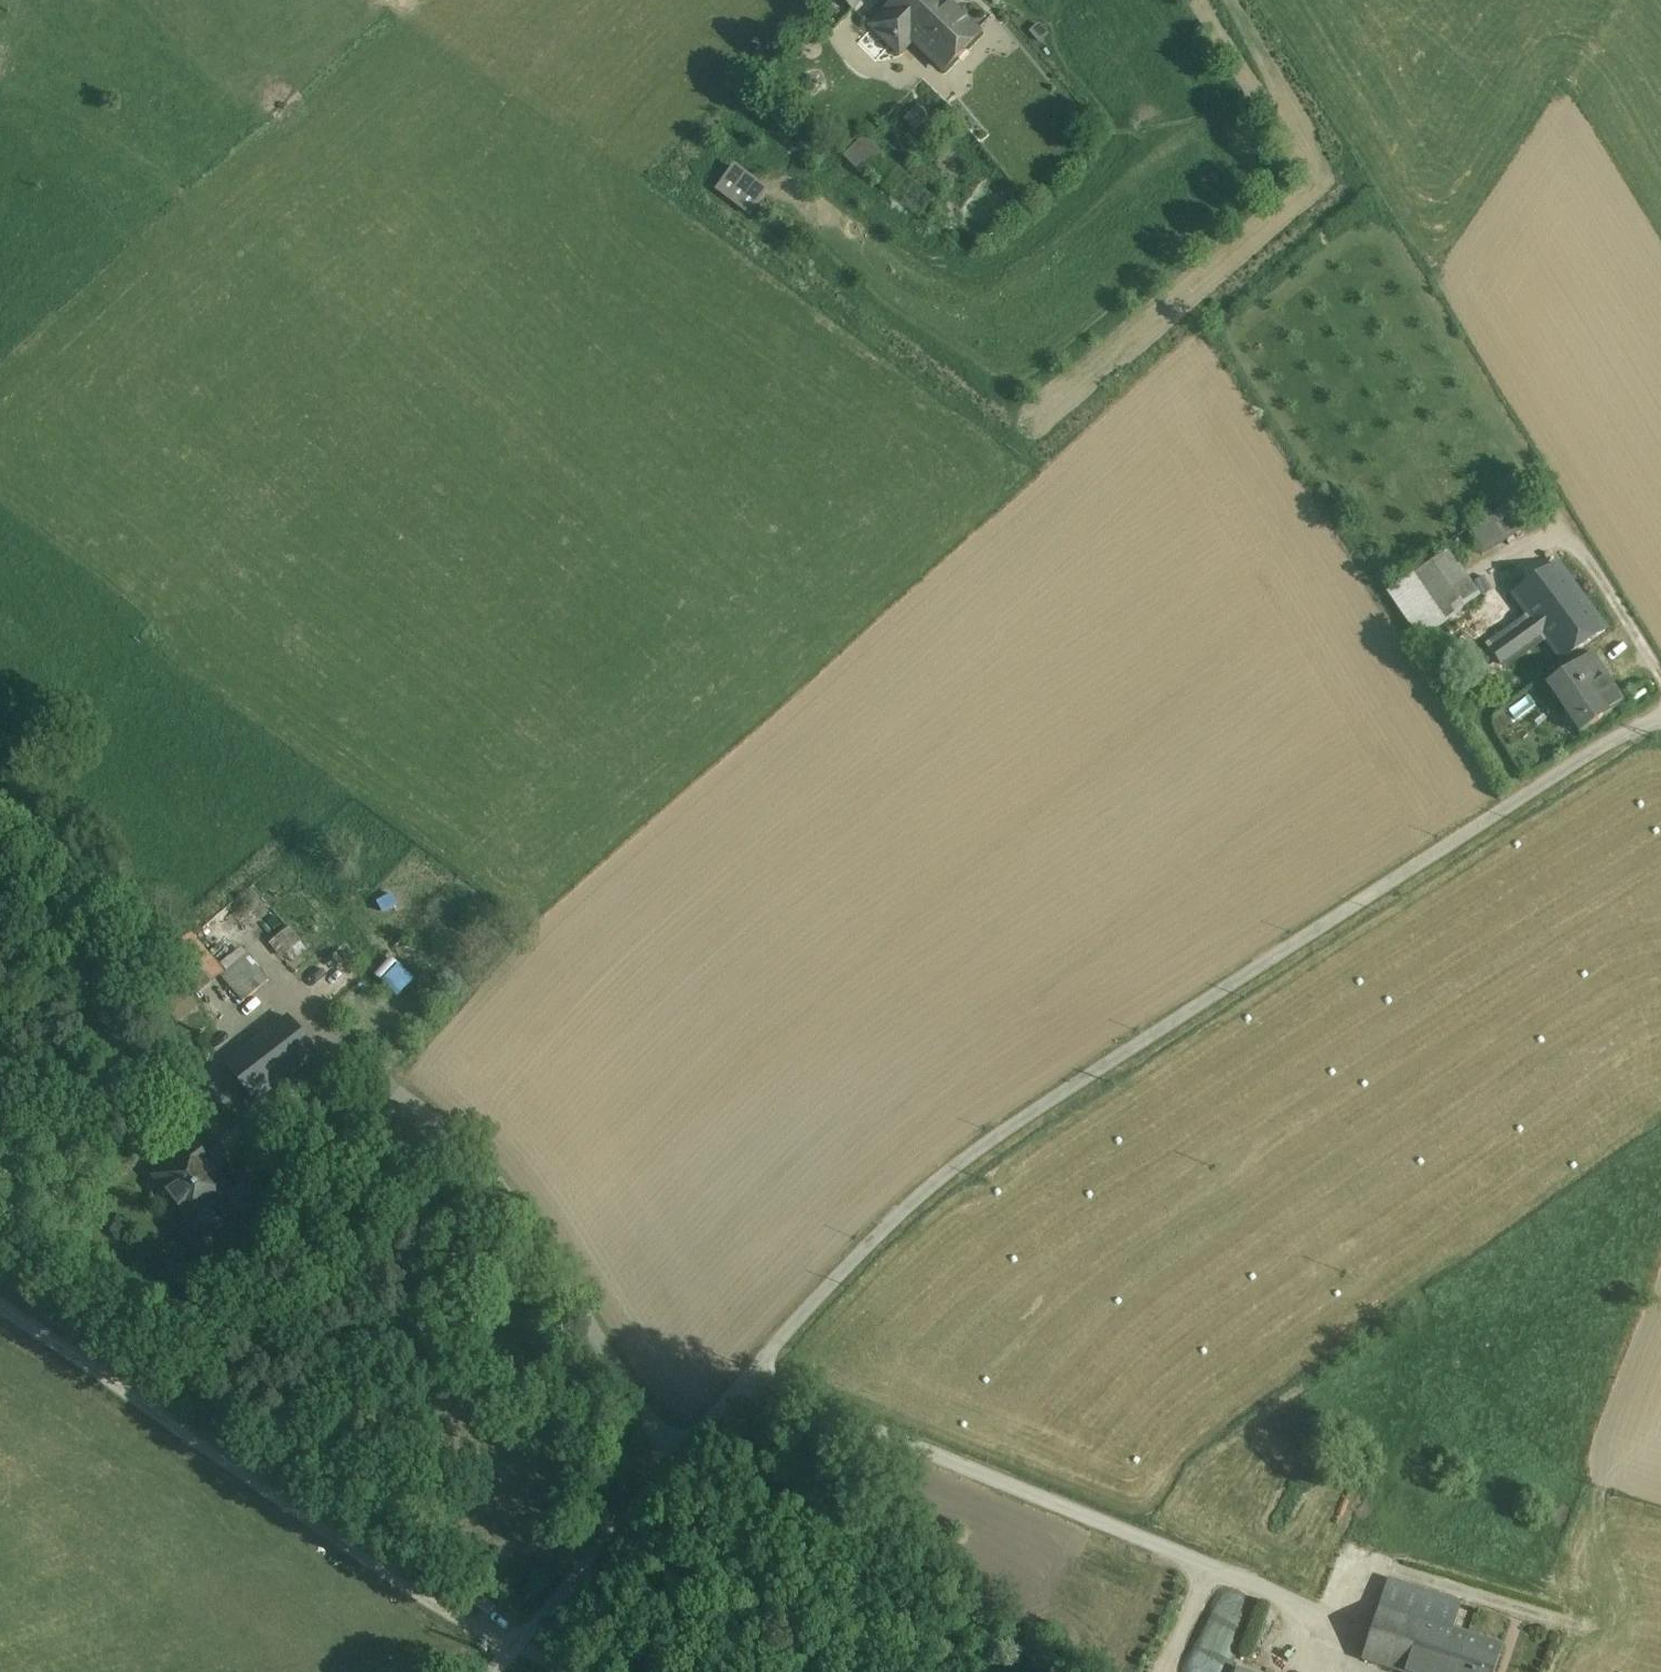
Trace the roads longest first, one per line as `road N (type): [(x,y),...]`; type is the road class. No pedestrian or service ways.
road 1 (residential): [(494,1671),(859,1239),(952,1165),(1607,743),(1660,721)]
road 2 (track): [(0,1309),(451,1616),(554,1671)]

